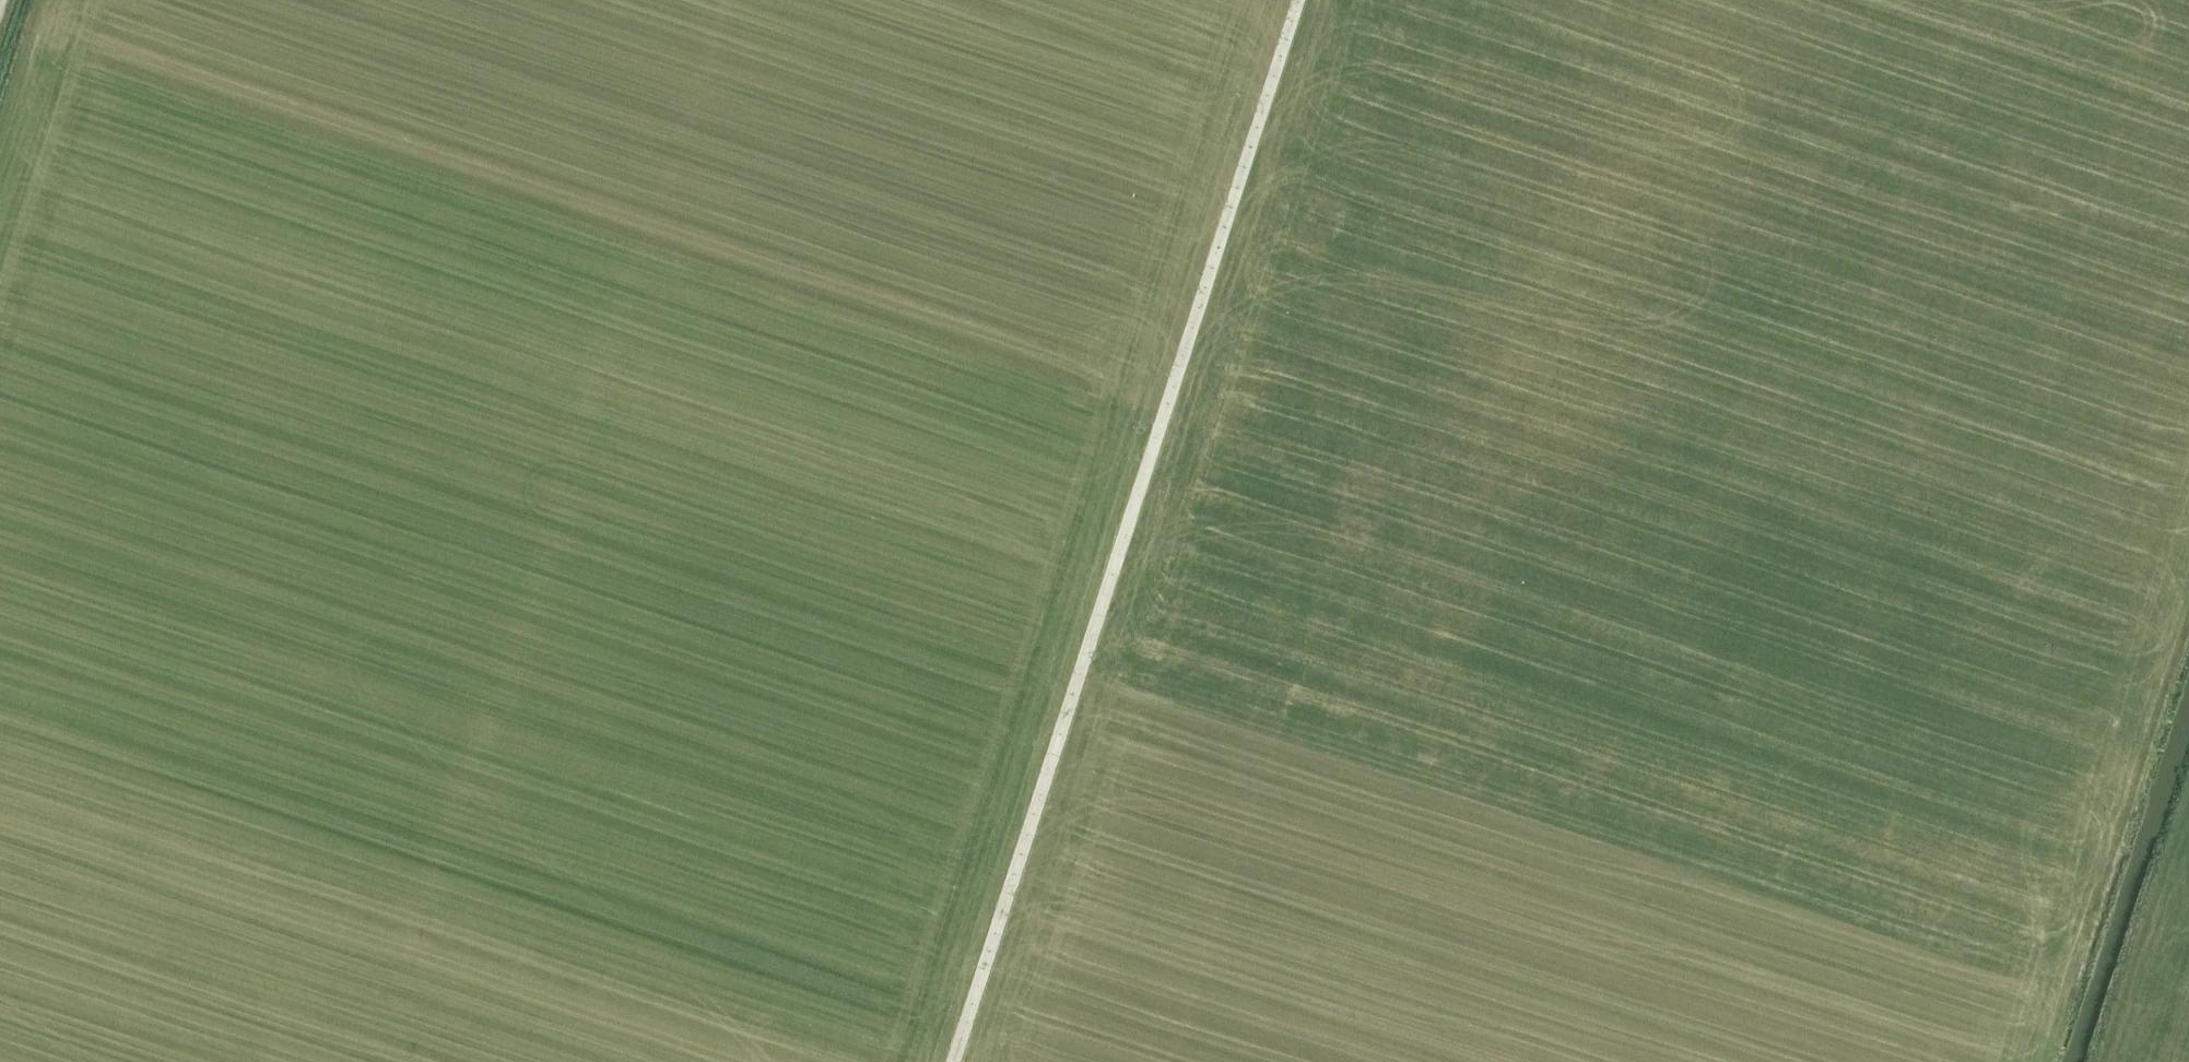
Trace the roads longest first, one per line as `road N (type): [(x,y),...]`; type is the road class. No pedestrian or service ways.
road 1 (track): [(1302,0),(956,1061)]

